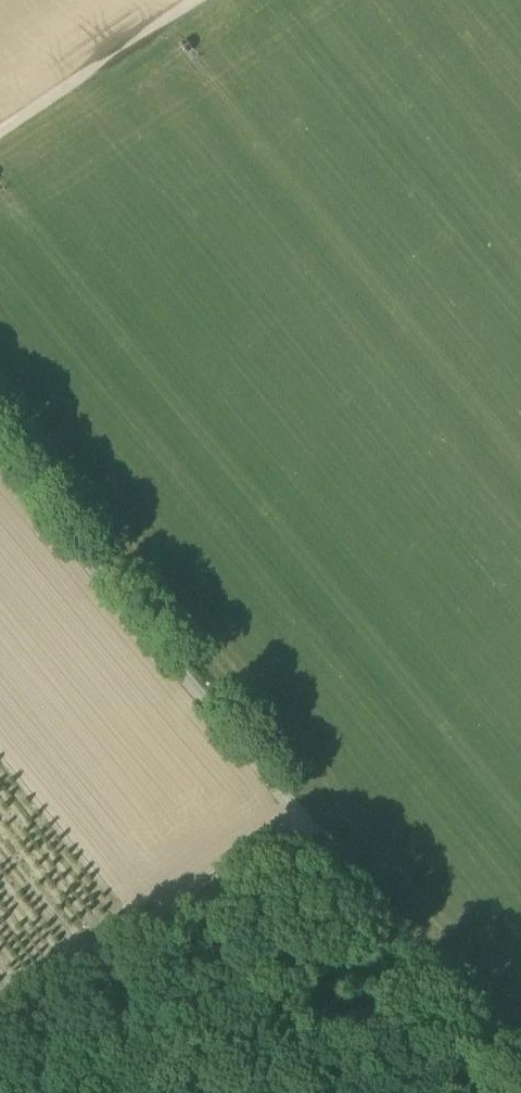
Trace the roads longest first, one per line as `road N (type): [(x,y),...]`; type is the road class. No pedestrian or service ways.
road 1 (track): [(0,454),(520,1077)]
road 2 (track): [(304,819),(0,1024)]
road 3 (track): [(196,0),(0,131)]

